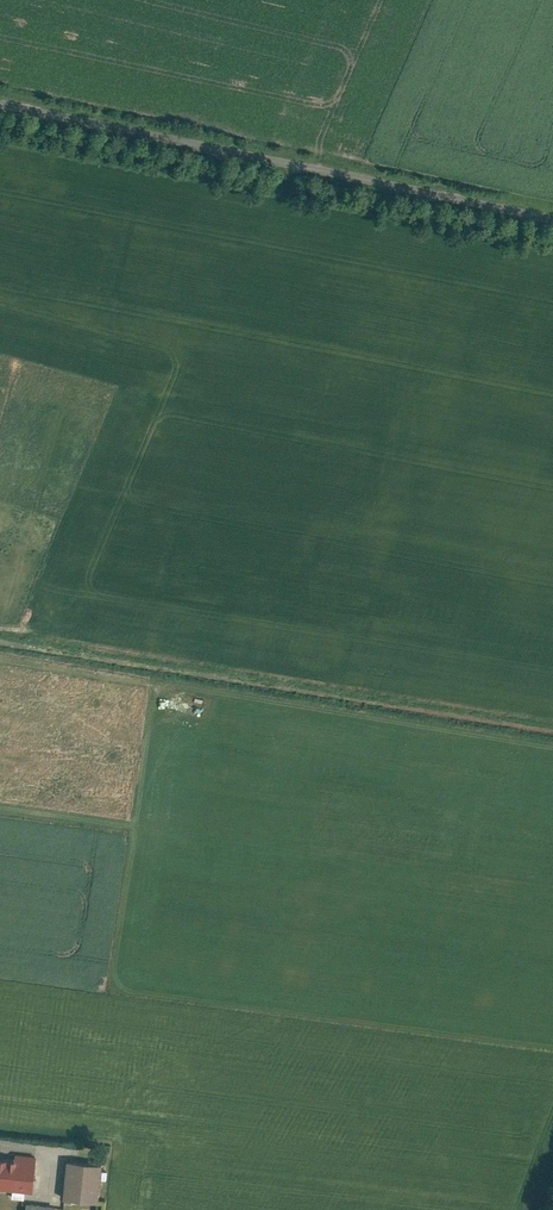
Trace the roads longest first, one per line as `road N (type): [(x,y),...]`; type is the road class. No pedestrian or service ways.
road 1 (unclassified): [(552,215),(0,99)]

